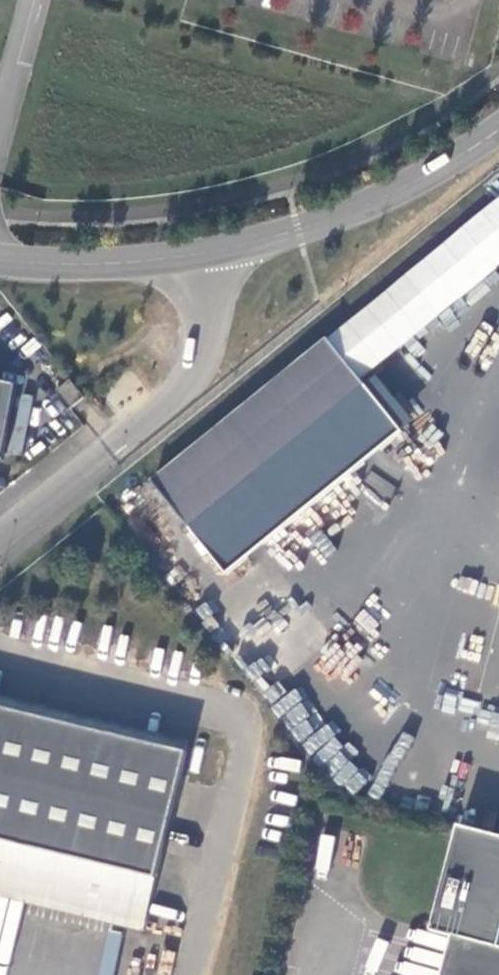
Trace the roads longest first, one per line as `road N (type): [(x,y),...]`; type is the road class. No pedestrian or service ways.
road 1 (unclassified): [(0,537),(164,405),(192,372),(211,309),(206,252)]
road 2 (unclassified): [(498,130),(360,209),(206,252)]
road 3 (unclassified): [(206,252),(0,259)]

